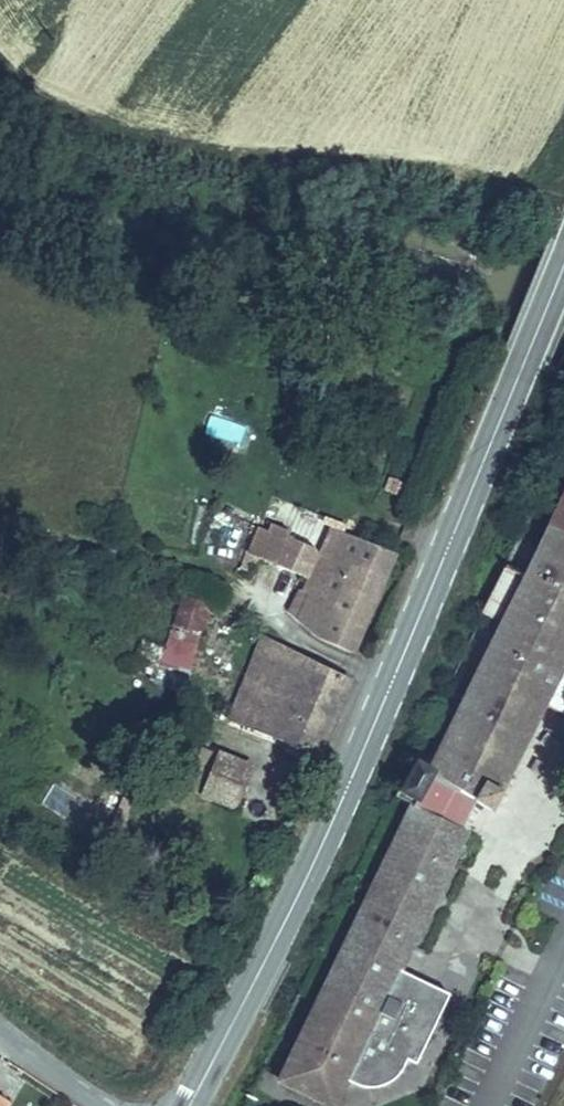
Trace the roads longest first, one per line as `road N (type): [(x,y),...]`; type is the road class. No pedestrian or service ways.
road 1 (secondary): [(563,262),(391,684),(299,890),(186,1105)]
road 2 (residential): [(0,1019),(115,1105)]

